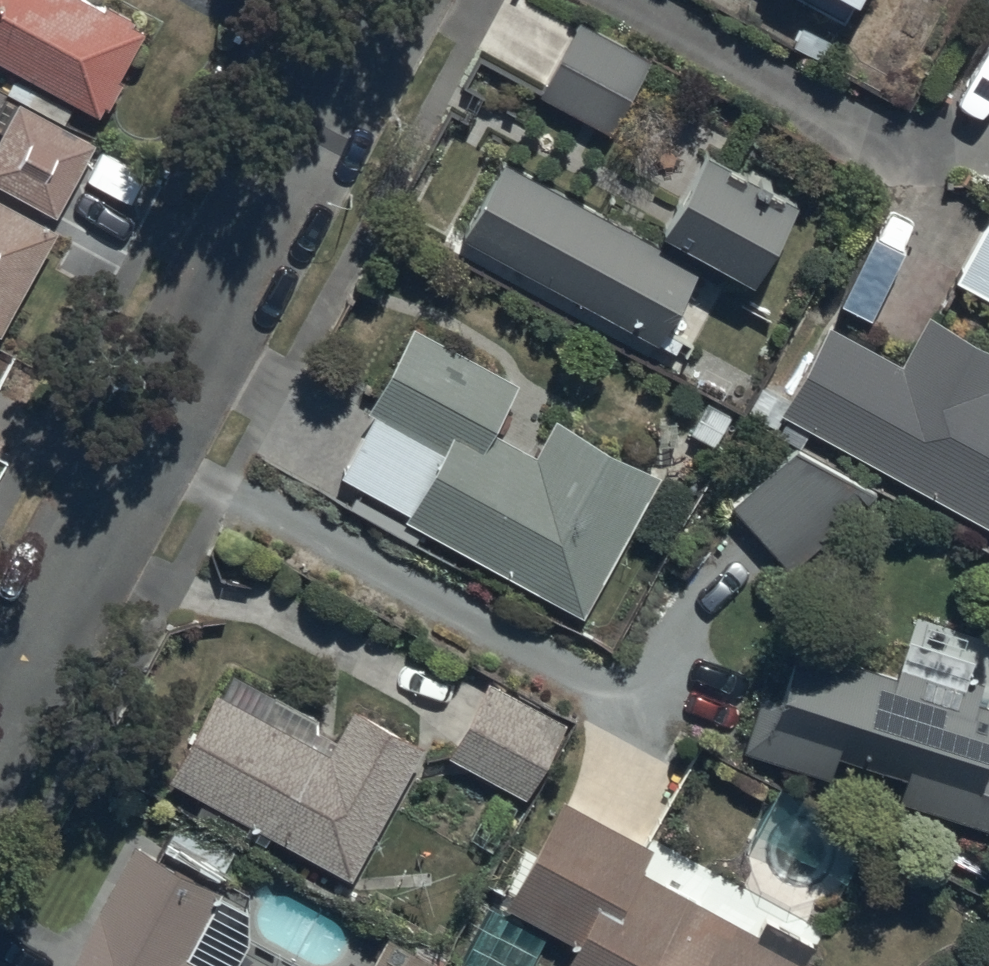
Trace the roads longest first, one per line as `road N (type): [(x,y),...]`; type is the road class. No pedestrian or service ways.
road 1 (residential): [(0,707),(385,0)]

